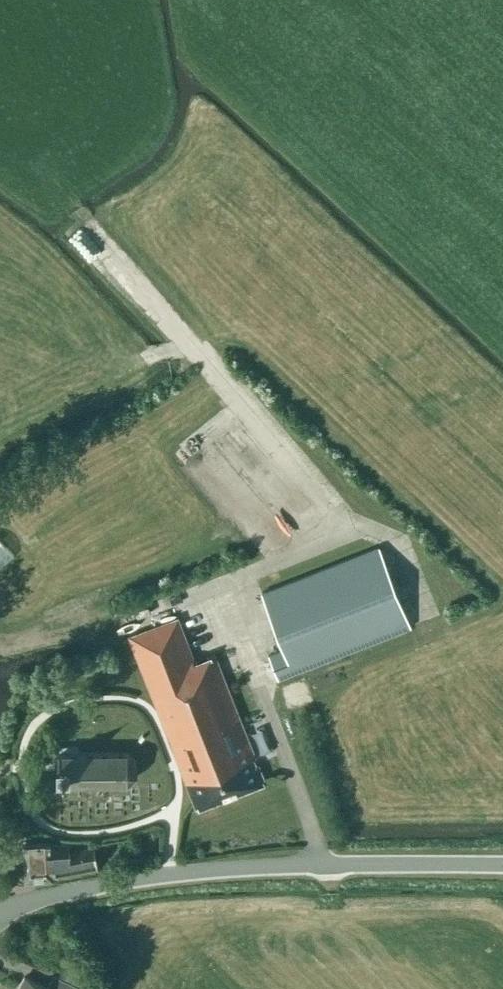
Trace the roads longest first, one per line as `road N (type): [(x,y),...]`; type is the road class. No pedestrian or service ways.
road 1 (unclassified): [(0,907),(211,870),(502,864)]

